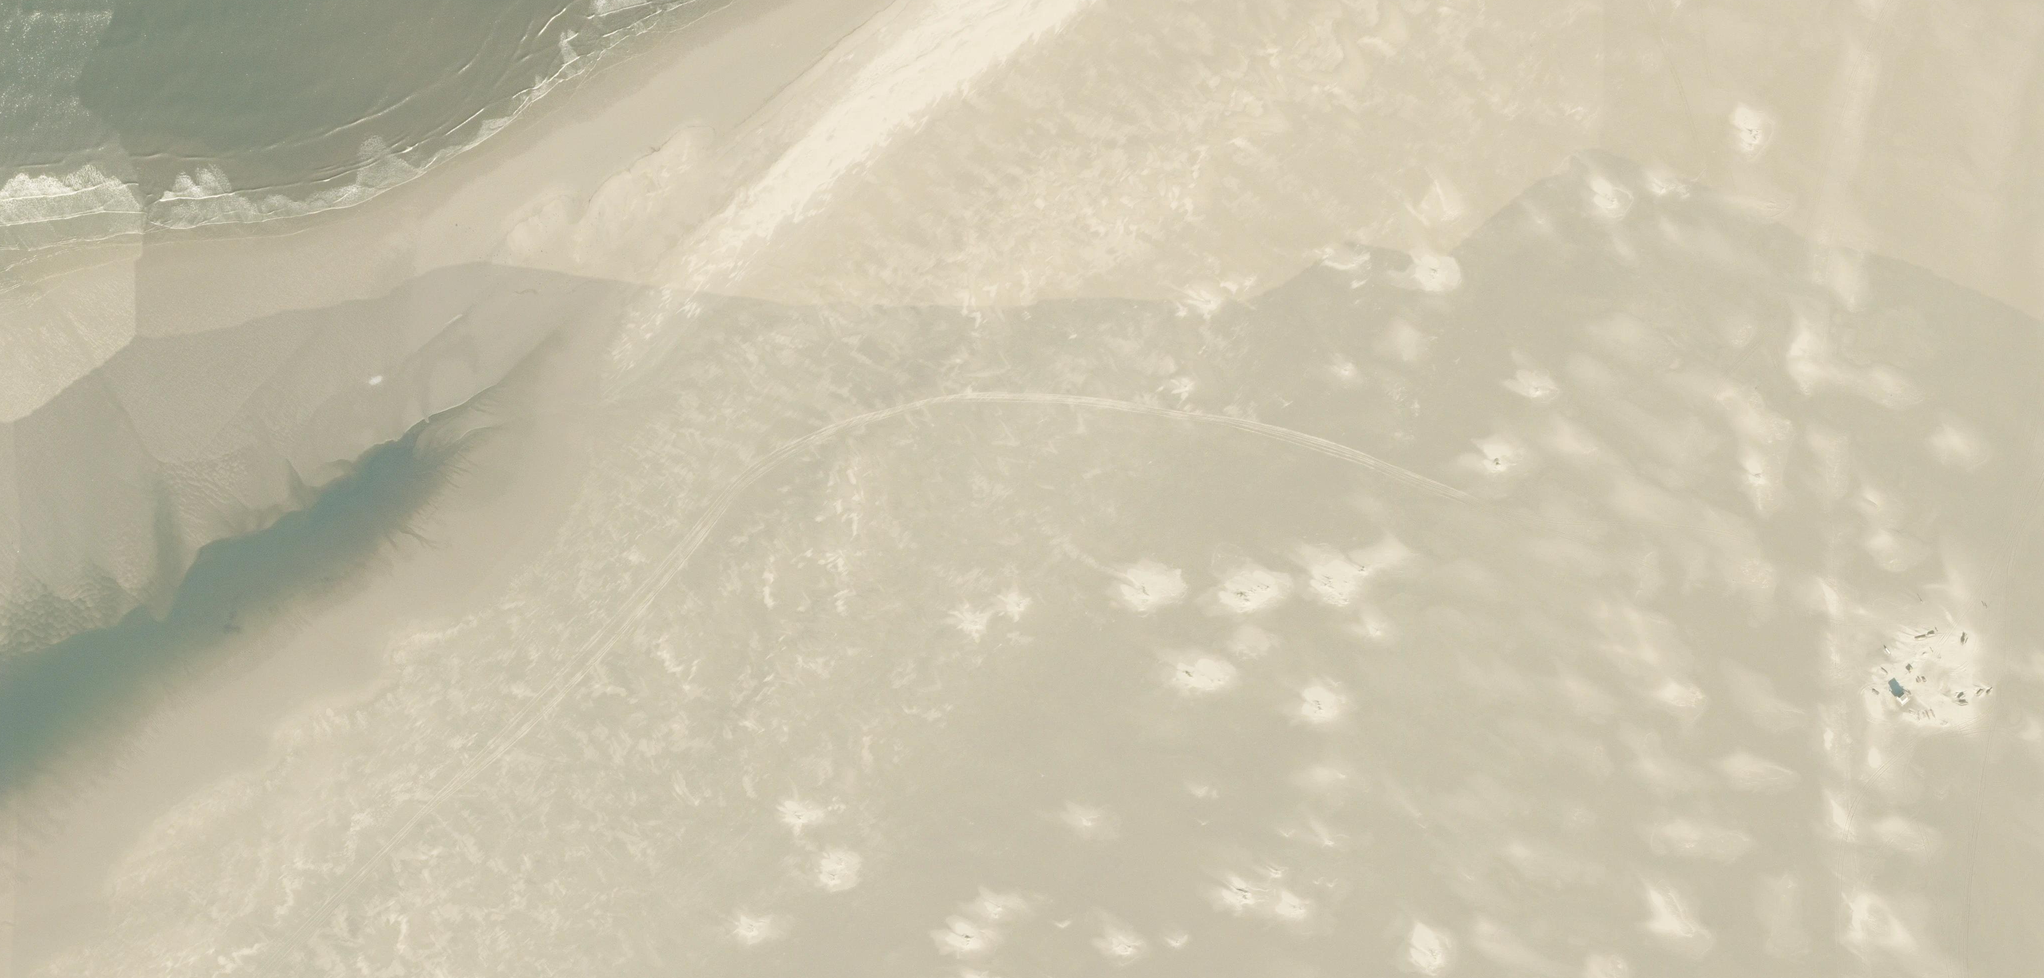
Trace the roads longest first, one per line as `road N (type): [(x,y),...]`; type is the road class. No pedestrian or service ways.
road 1 (track): [(2043,646),(1919,653)]

